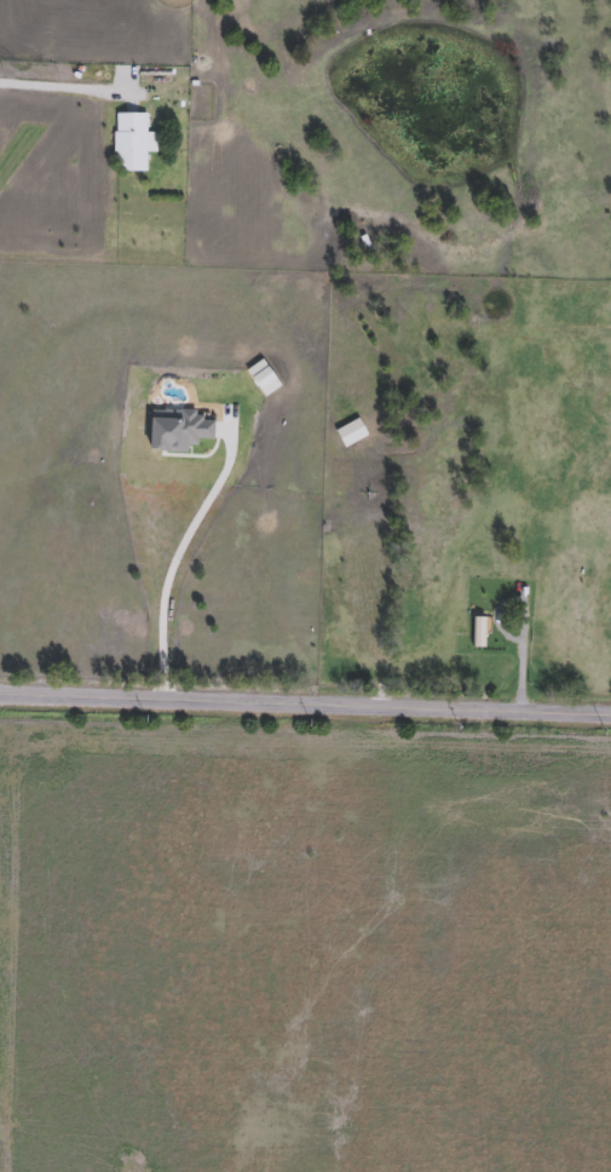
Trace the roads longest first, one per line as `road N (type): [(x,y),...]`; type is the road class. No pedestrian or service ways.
road 1 (residential): [(0,692),(610,708)]

